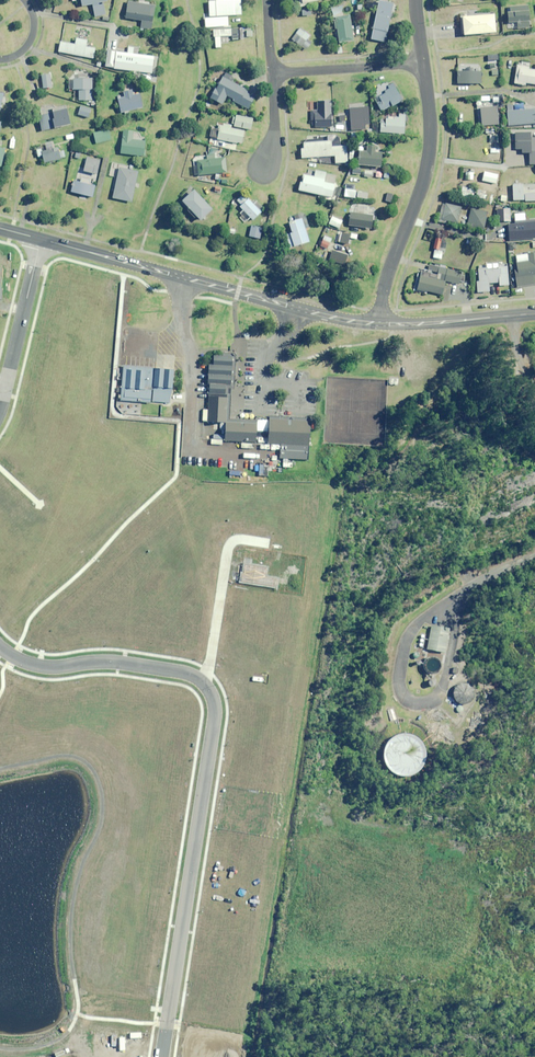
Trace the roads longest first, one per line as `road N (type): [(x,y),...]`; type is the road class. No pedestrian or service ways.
road 1 (residential): [(154,1056),(205,721),(197,697)]
road 2 (tertiary): [(380,323),(295,311),(41,240)]
road 3 (residential): [(380,323),(387,277),(428,152),(422,62)]
road 4 (residential): [(197,697),(179,682),(86,669),(20,670),(0,657)]
road 5 (residential): [(197,697),(233,538)]
road 6 (residential): [(41,240),(9,391)]
road 7 (tertiary): [(534,314),(380,323)]
road 8 (residential): [(422,62),(271,74)]

